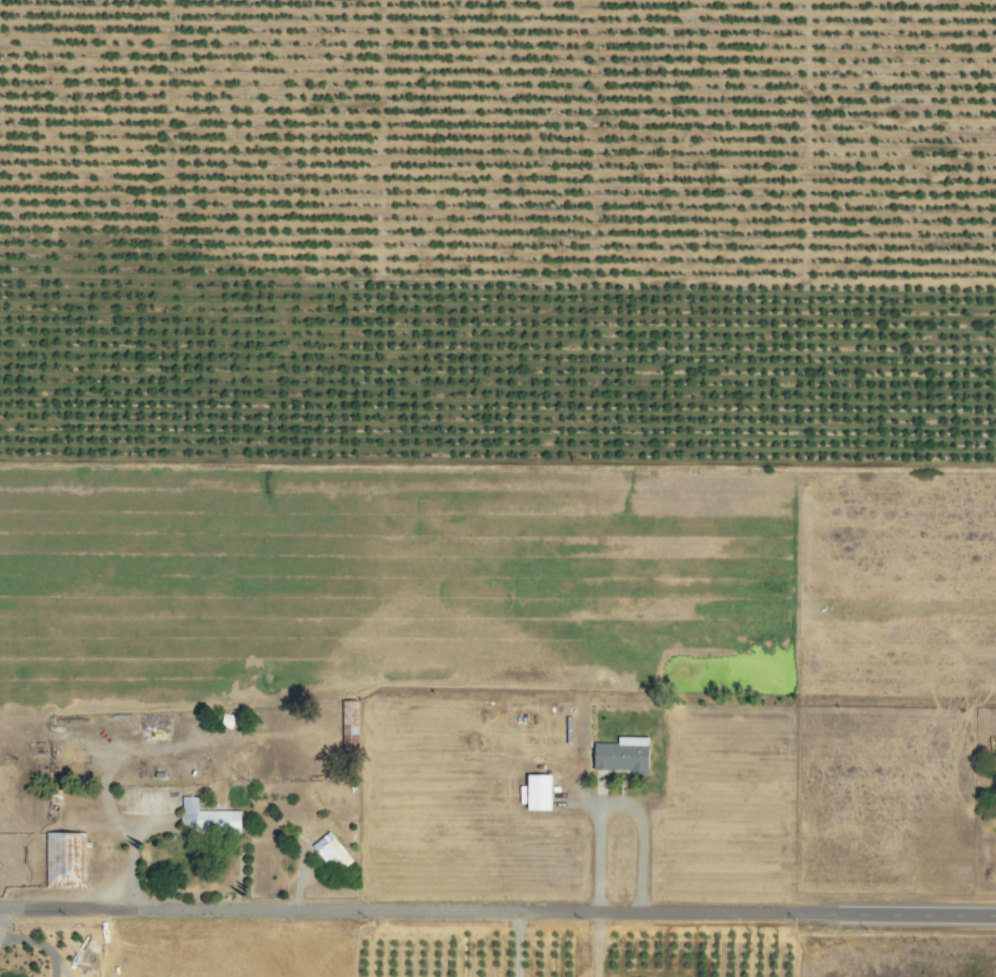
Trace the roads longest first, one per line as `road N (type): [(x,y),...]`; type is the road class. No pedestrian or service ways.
road 1 (residential): [(995,916),(0,907)]

